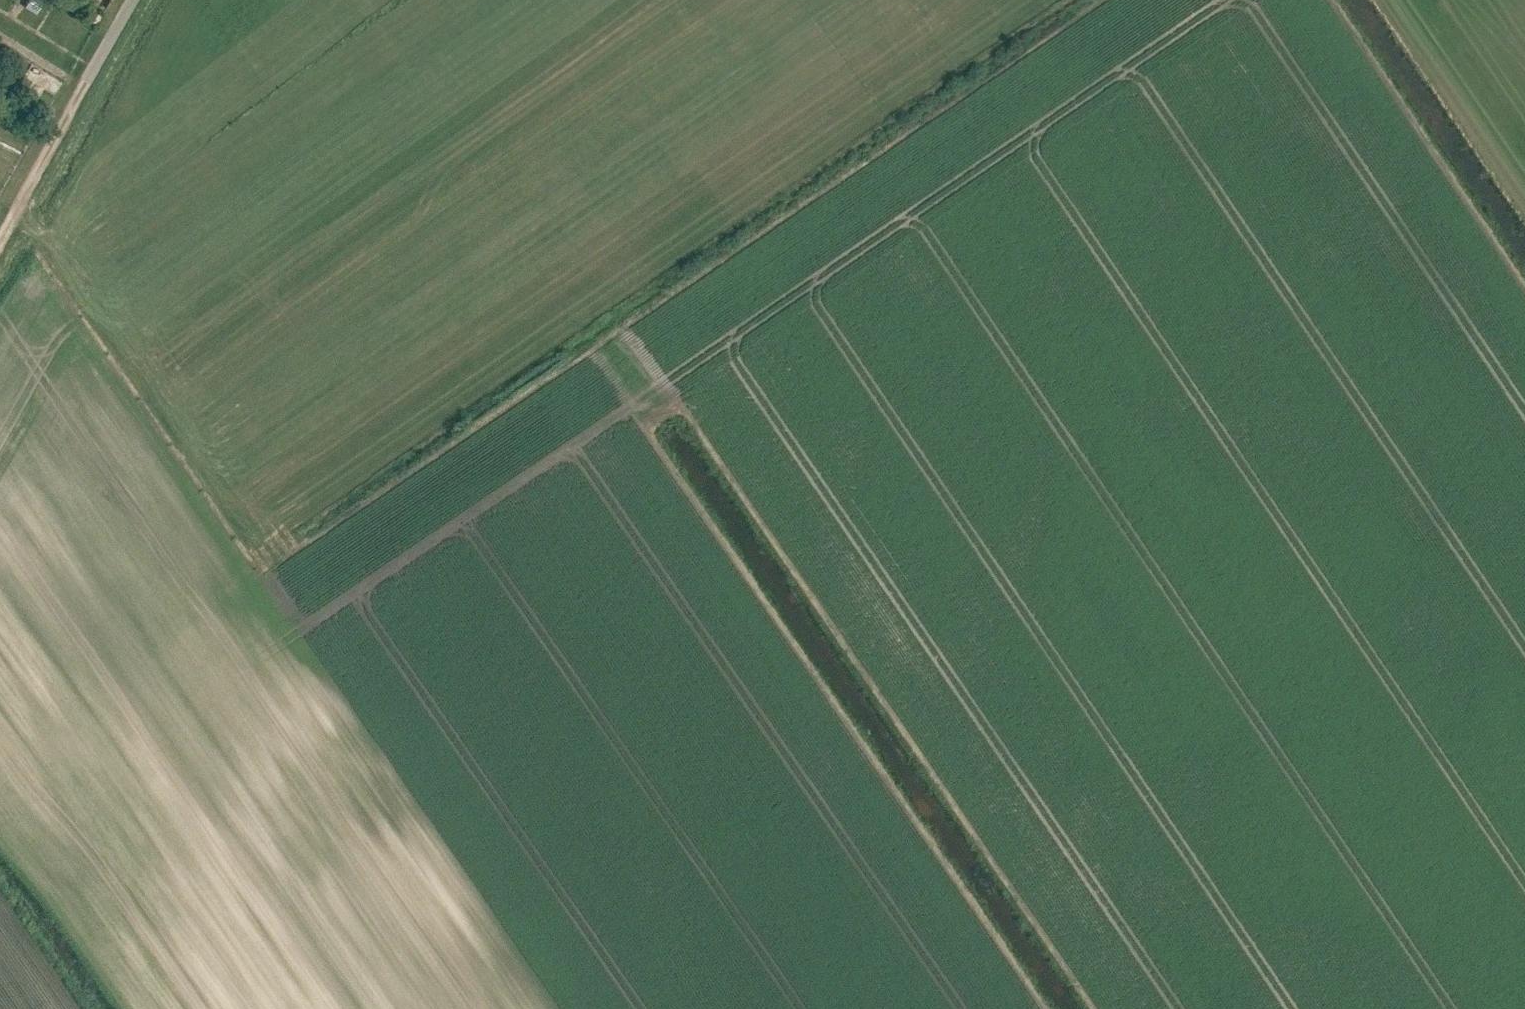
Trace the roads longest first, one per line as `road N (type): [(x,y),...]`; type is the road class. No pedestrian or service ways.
road 1 (track): [(86,78),(0,234)]

